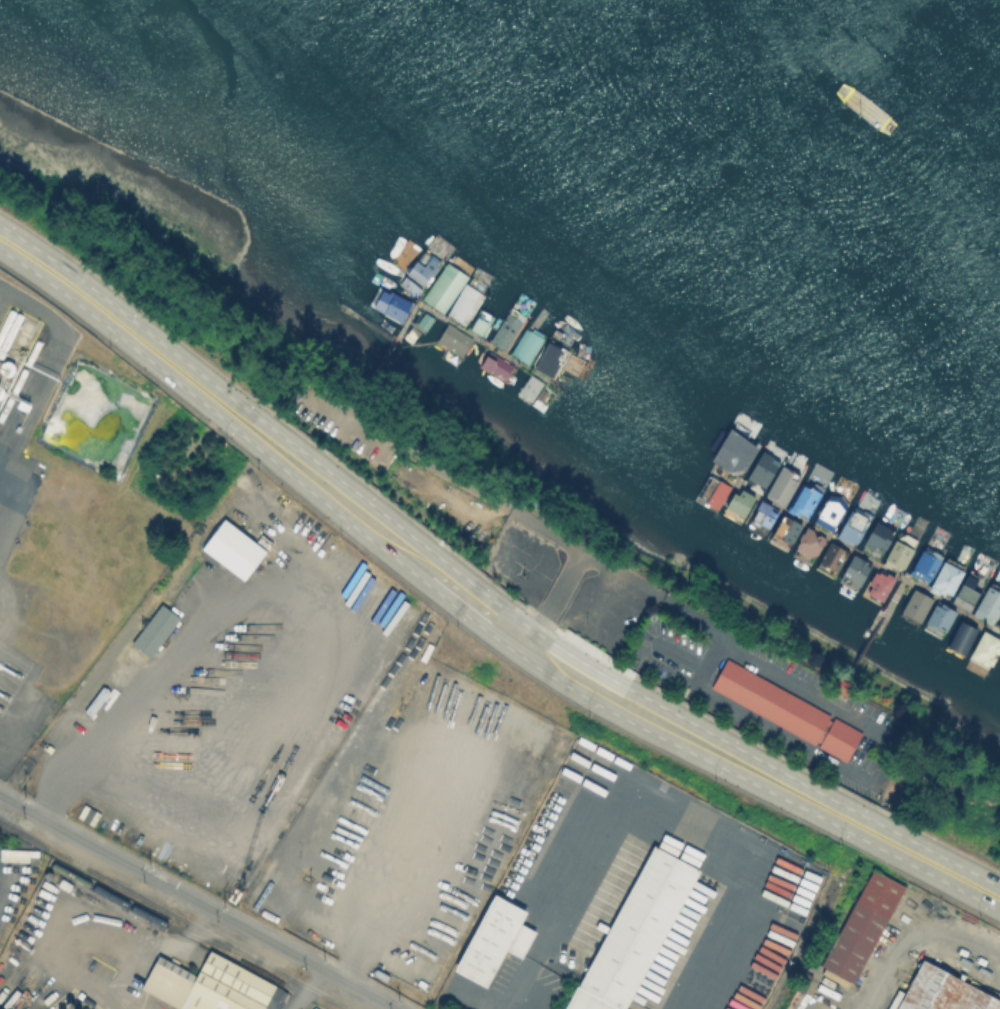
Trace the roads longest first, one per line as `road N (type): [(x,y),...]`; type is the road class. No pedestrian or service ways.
road 1 (primary): [(0,238),(96,304),(523,641),(602,691),(999,899)]
road 2 (residential): [(392,1008),(0,796)]

